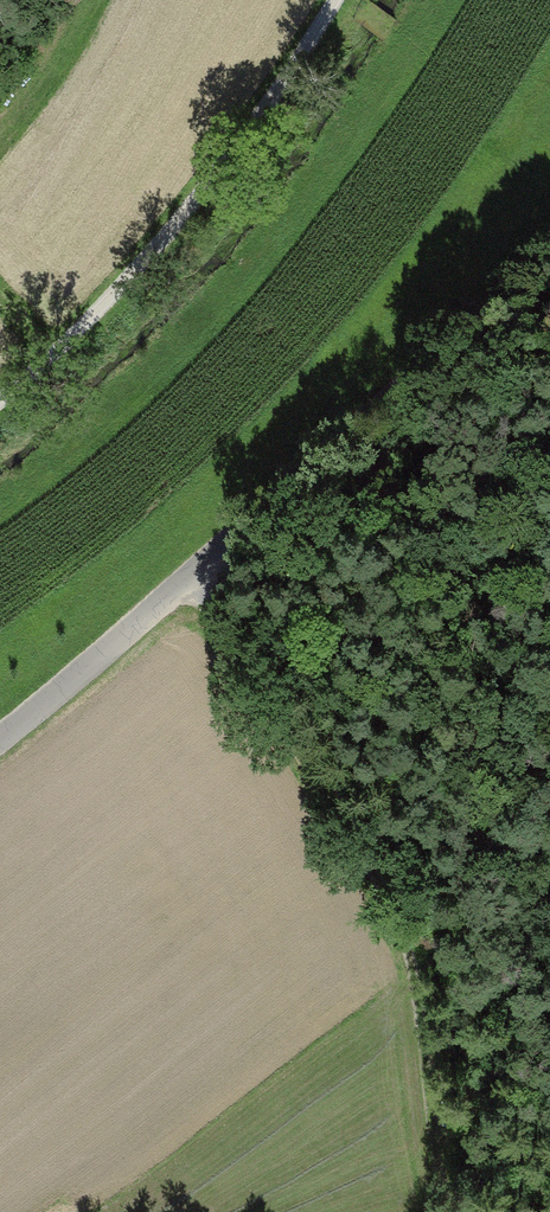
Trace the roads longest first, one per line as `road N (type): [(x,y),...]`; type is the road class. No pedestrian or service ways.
road 1 (track): [(549,275),(0,741)]
road 2 (track): [(464,1211),(428,963),(413,911),(187,583)]
road 3 (track): [(328,0),(181,228),(99,323),(0,402)]

